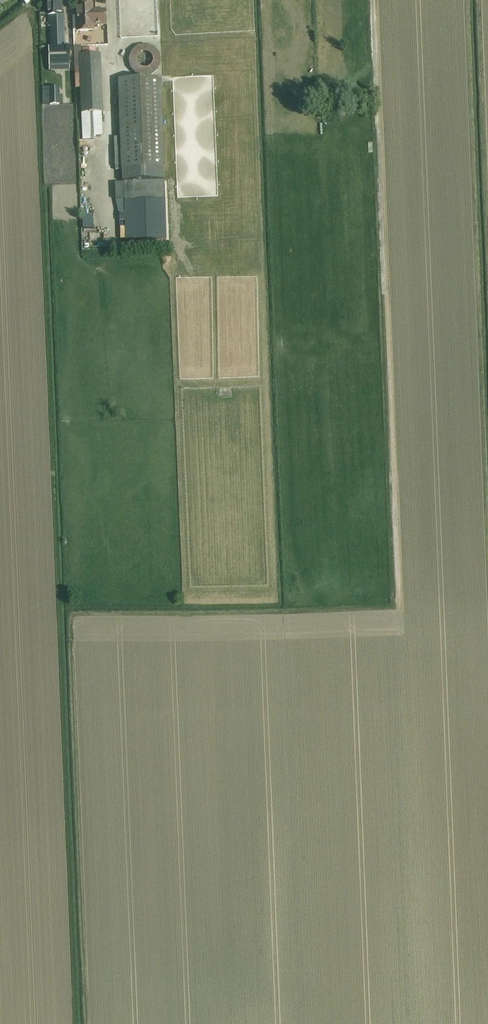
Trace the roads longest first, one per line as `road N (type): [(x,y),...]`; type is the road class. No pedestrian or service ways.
road 1 (track): [(383,285),(394,601)]

